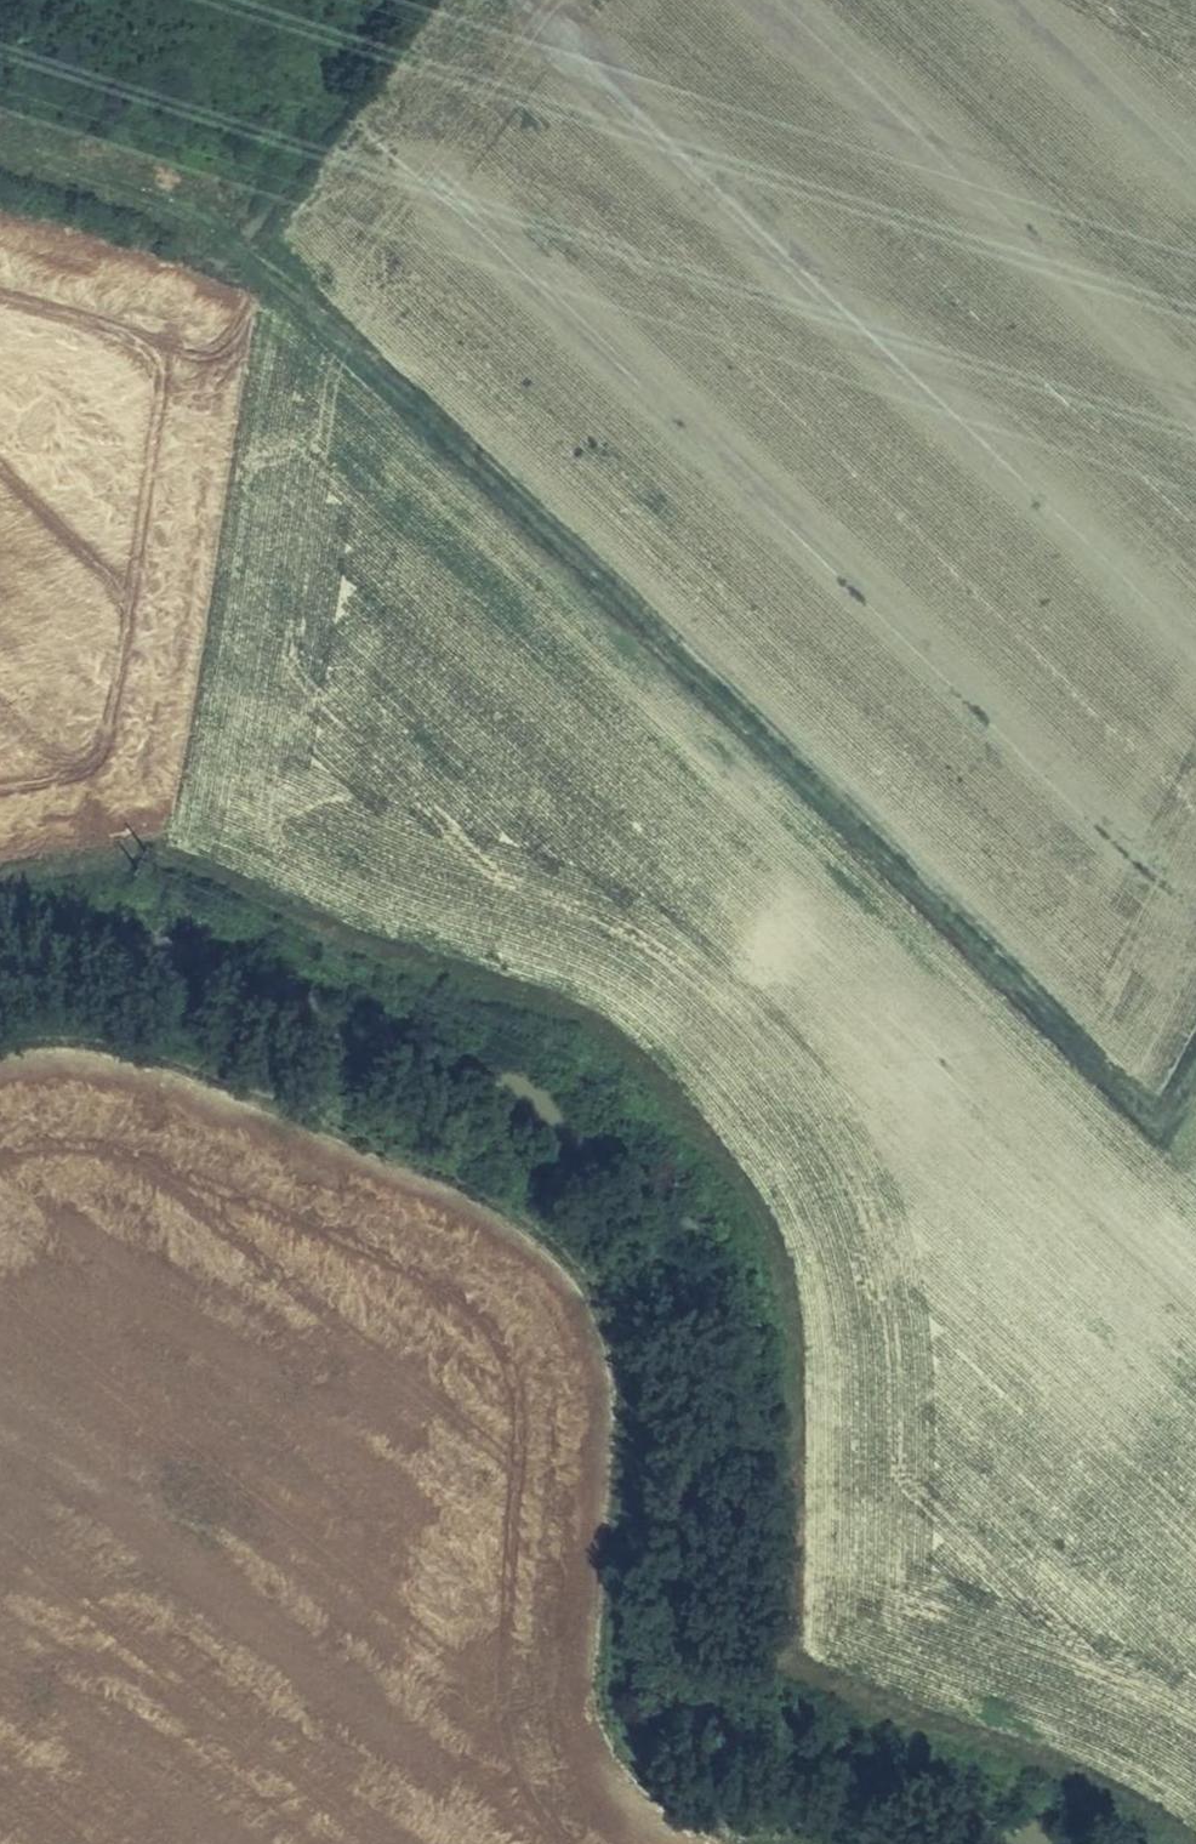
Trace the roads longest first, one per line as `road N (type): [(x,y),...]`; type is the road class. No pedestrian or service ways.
road 1 (track): [(0,159),(126,193),(205,230),(303,306),(1136,1110),(1156,1117),(1182,1100),(1195,1073)]

